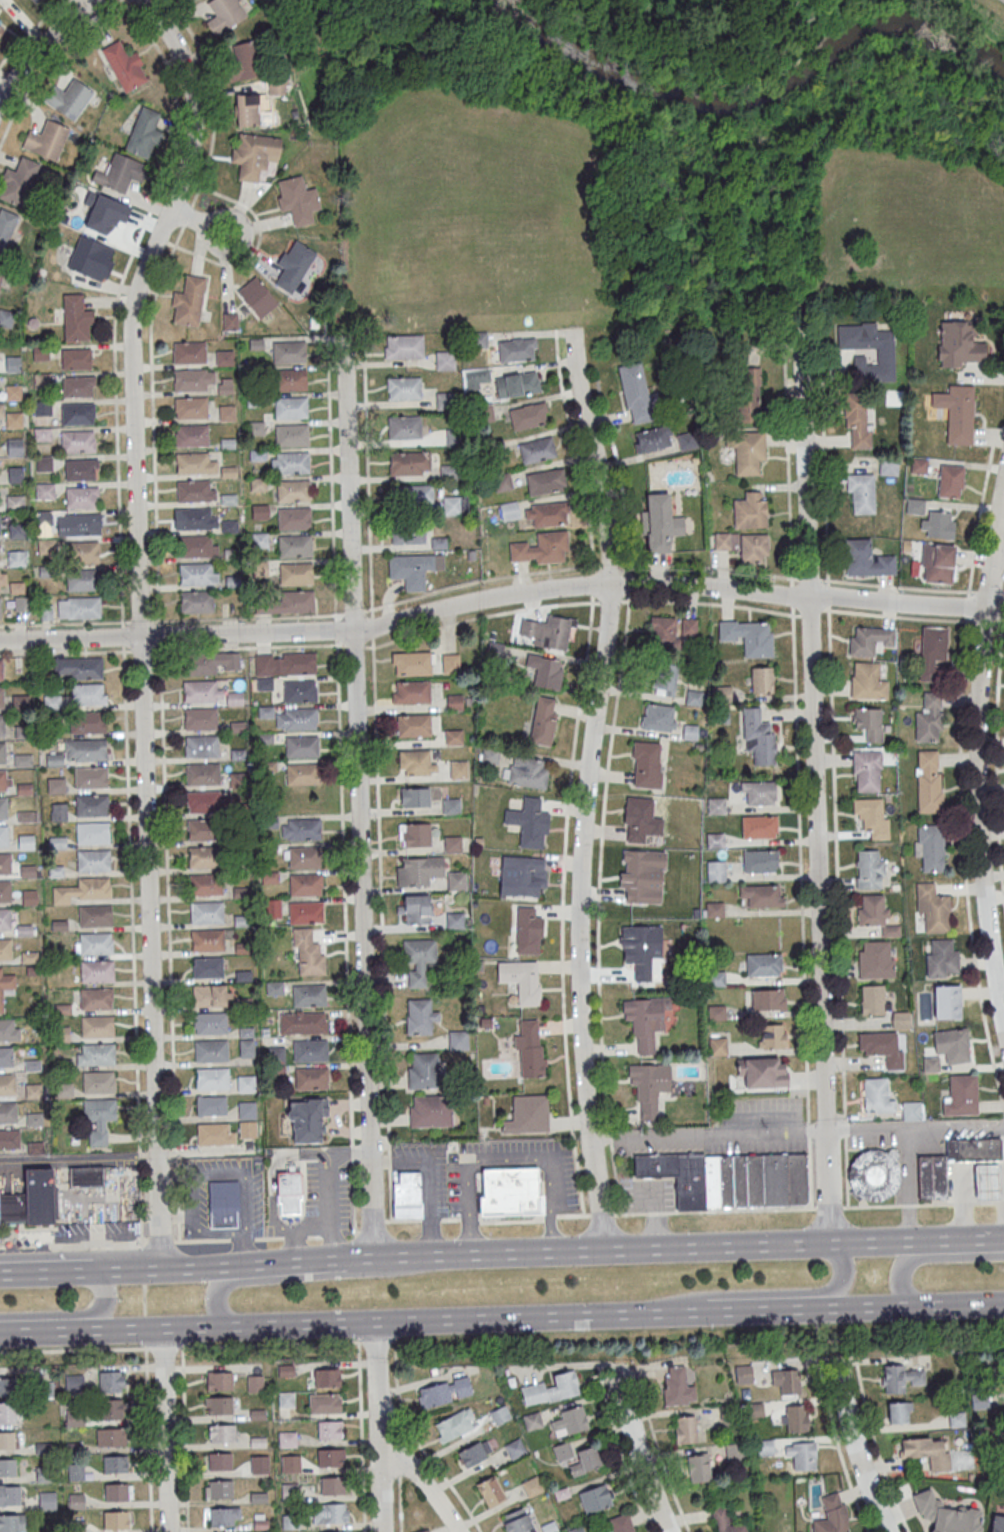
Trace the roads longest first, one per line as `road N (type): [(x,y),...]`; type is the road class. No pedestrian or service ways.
road 1 (residential): [(158,1268),(130,319),(189,156),(193,124),(176,48),(141,0)]
road 2 (residential): [(1003,608),(629,584),(501,596),(352,630),(0,641)]
road 3 (residential): [(606,1251),(581,947),(611,542),(575,331)]
road 4 (residential): [(833,1244),(800,323)]
road 5 (residential): [(373,1260),(344,339)]
road 6 (primary): [(1003,1238),(92,1270)]
road 7 (primary): [(74,1328),(703,1310)]
road 8 (residential): [(1003,1044),(987,938),(975,752),(1003,472)]
road 9 (primary): [(397,1259),(378,1272),(221,1285),(211,1305),(227,1324)]
road 10 (primary): [(777,1308),(1003,1302)]
road 11 (residential): [(384,1531),(376,1320)]
road 12 (residential): [(168,1531),(161,1326)]
road 13 (residential): [(886,1531),(854,1446),(842,1363)]
road 14 (residential): [(668,1531),(634,1443),(621,1375)]
road 15 (residential): [(0,100),(42,44),(99,0)]
road 16 (primary): [(1003,1240),(911,1261),(902,1278),(913,1304)]
road 17 (residential): [(460,1531),(381,1427)]

